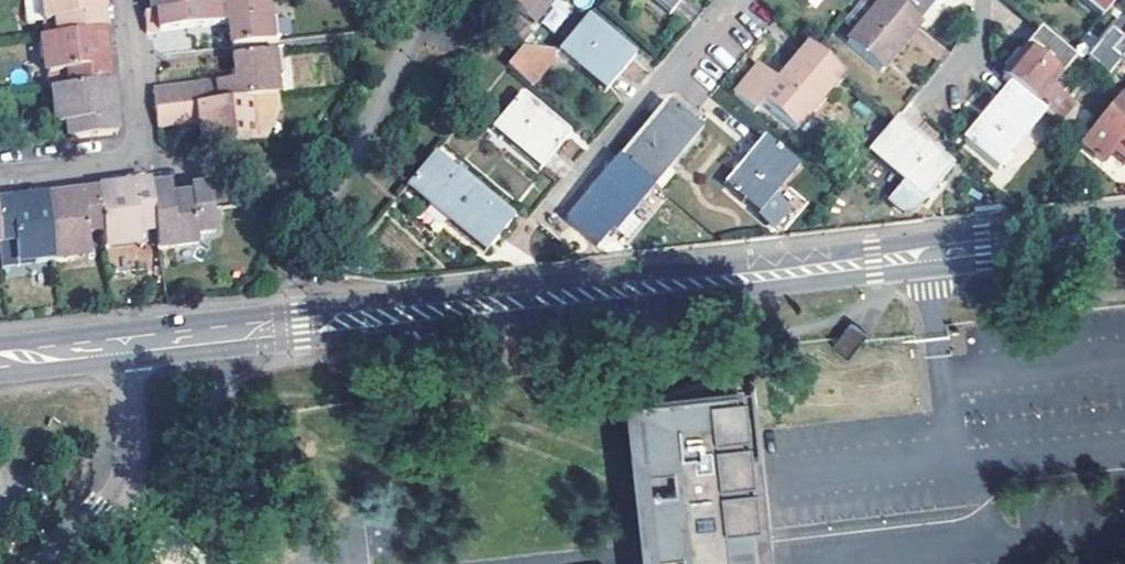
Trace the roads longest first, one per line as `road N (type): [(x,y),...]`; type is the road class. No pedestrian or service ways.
road 1 (secondary): [(122,343),(1124,231)]
road 2 (residential): [(0,176),(128,158),(134,124),(122,0)]
road 3 (residential): [(61,563),(109,498),(129,454),(122,343)]
road 4 (secondary): [(0,357),(122,343)]

